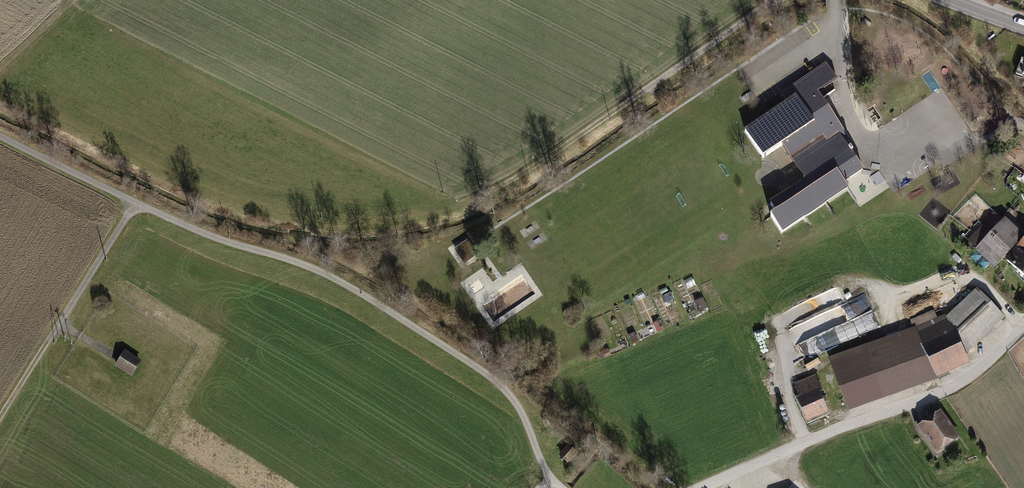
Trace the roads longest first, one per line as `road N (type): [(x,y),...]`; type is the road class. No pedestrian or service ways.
road 1 (residential): [(560,487),(518,403),(491,377),(349,284),(134,204),(0,136)]
road 2 (residential): [(1023,325),(941,393),(696,487)]

